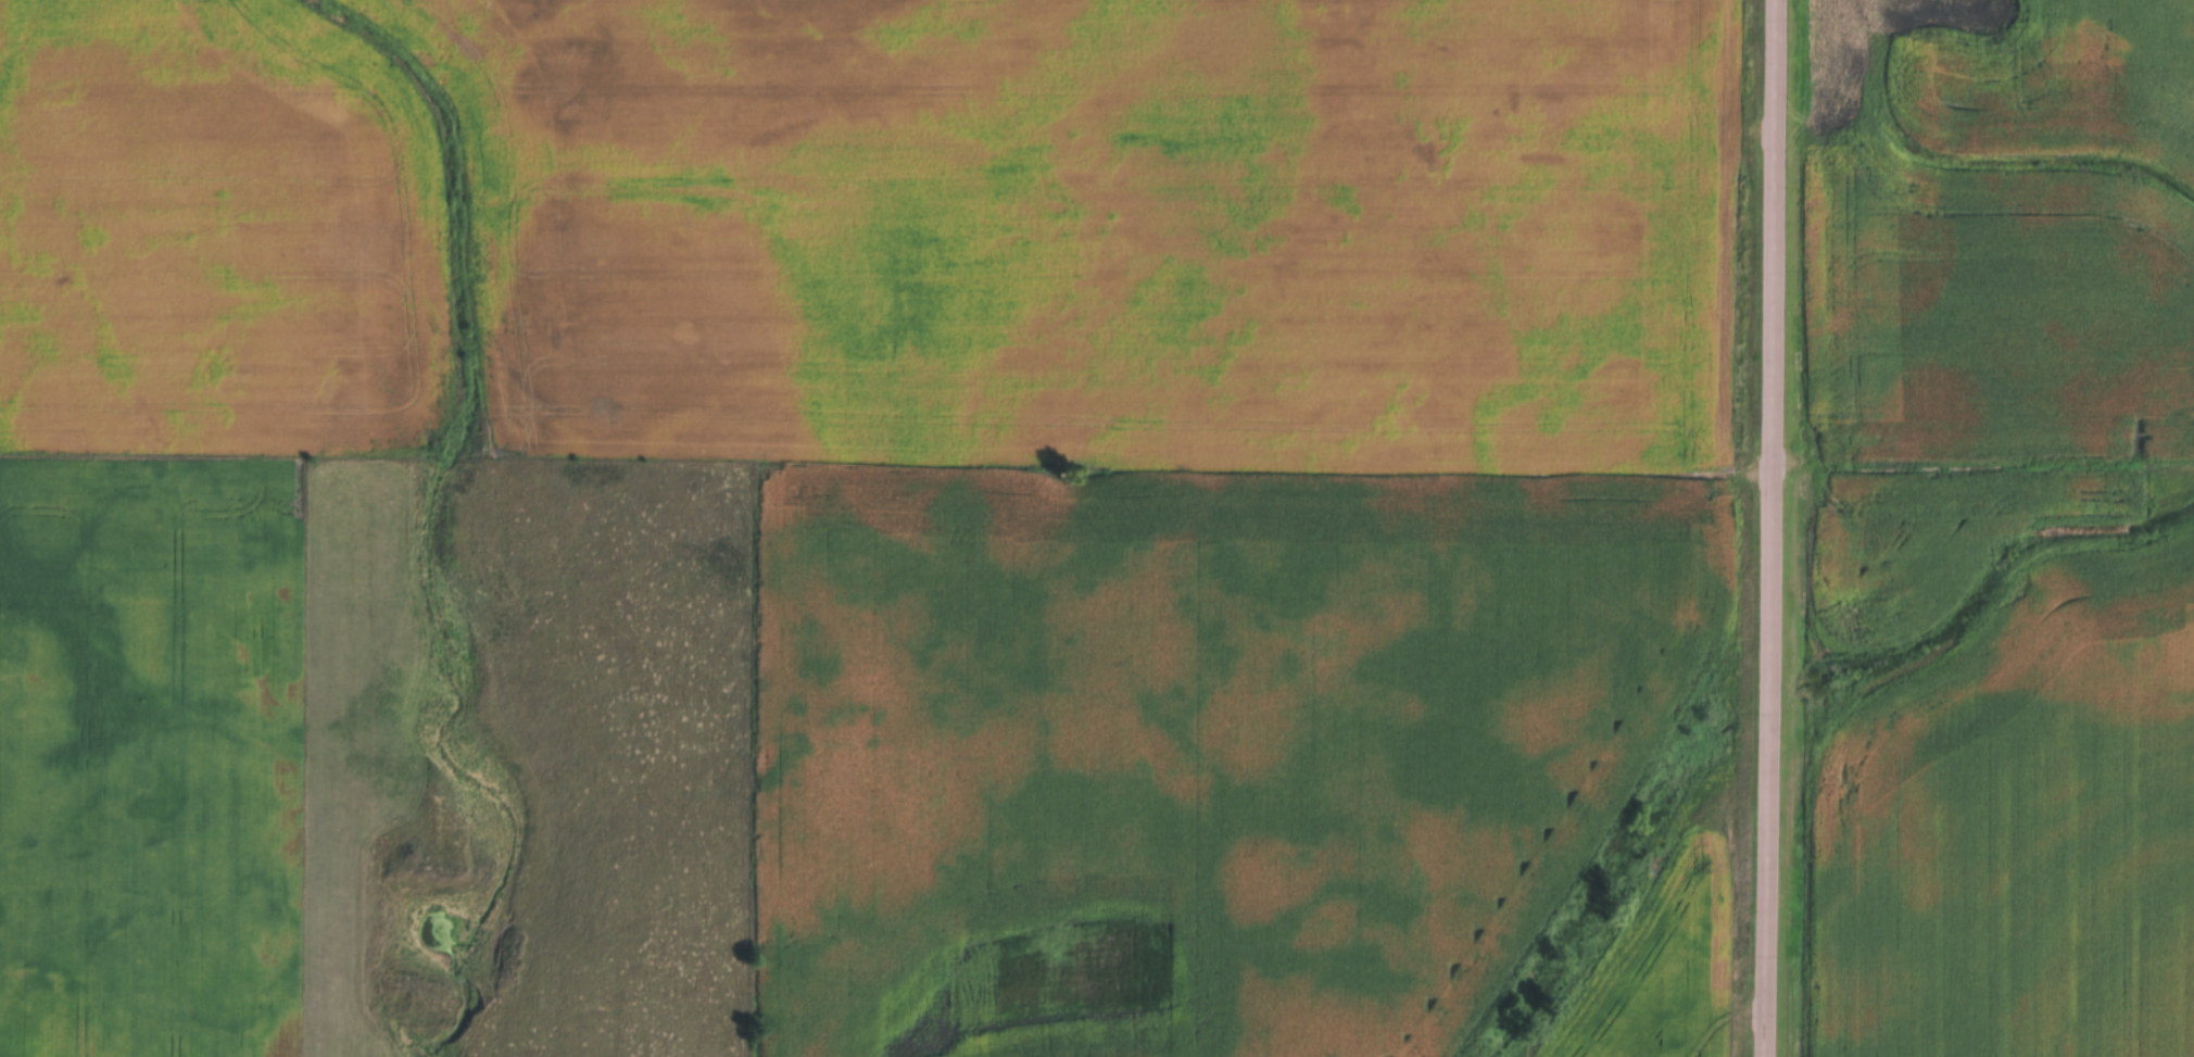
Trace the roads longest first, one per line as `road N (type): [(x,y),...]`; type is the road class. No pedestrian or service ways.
road 1 (residential): [(1773,1056),(1778,0)]

